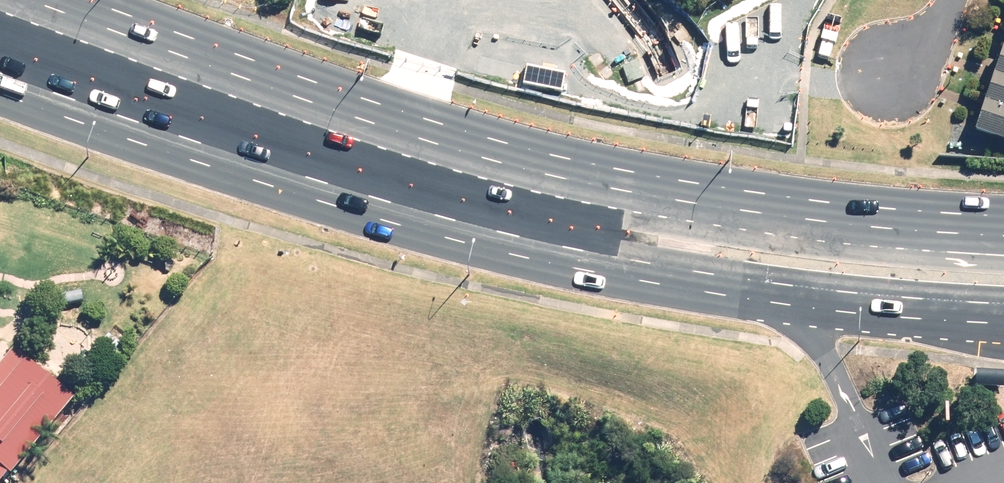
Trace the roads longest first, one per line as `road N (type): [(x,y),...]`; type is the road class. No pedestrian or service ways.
road 1 (primary): [(1003,311),(794,295),(578,261),(345,197),(0,85)]
road 2 (primary): [(301,88),(519,162),(606,179),(797,206),(1003,222)]
road 3 (primary): [(0,28),(64,52),(301,88)]
road 4 (primary): [(70,0),(301,88)]

